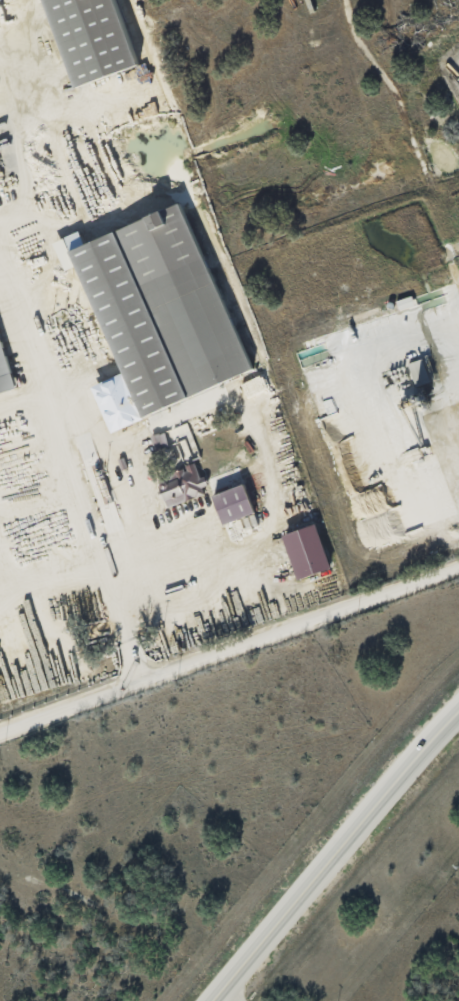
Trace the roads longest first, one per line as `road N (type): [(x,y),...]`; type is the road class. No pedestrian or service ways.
road 1 (tertiary): [(0,734),(458,566)]
road 2 (secondary): [(458,708),(210,1000)]

